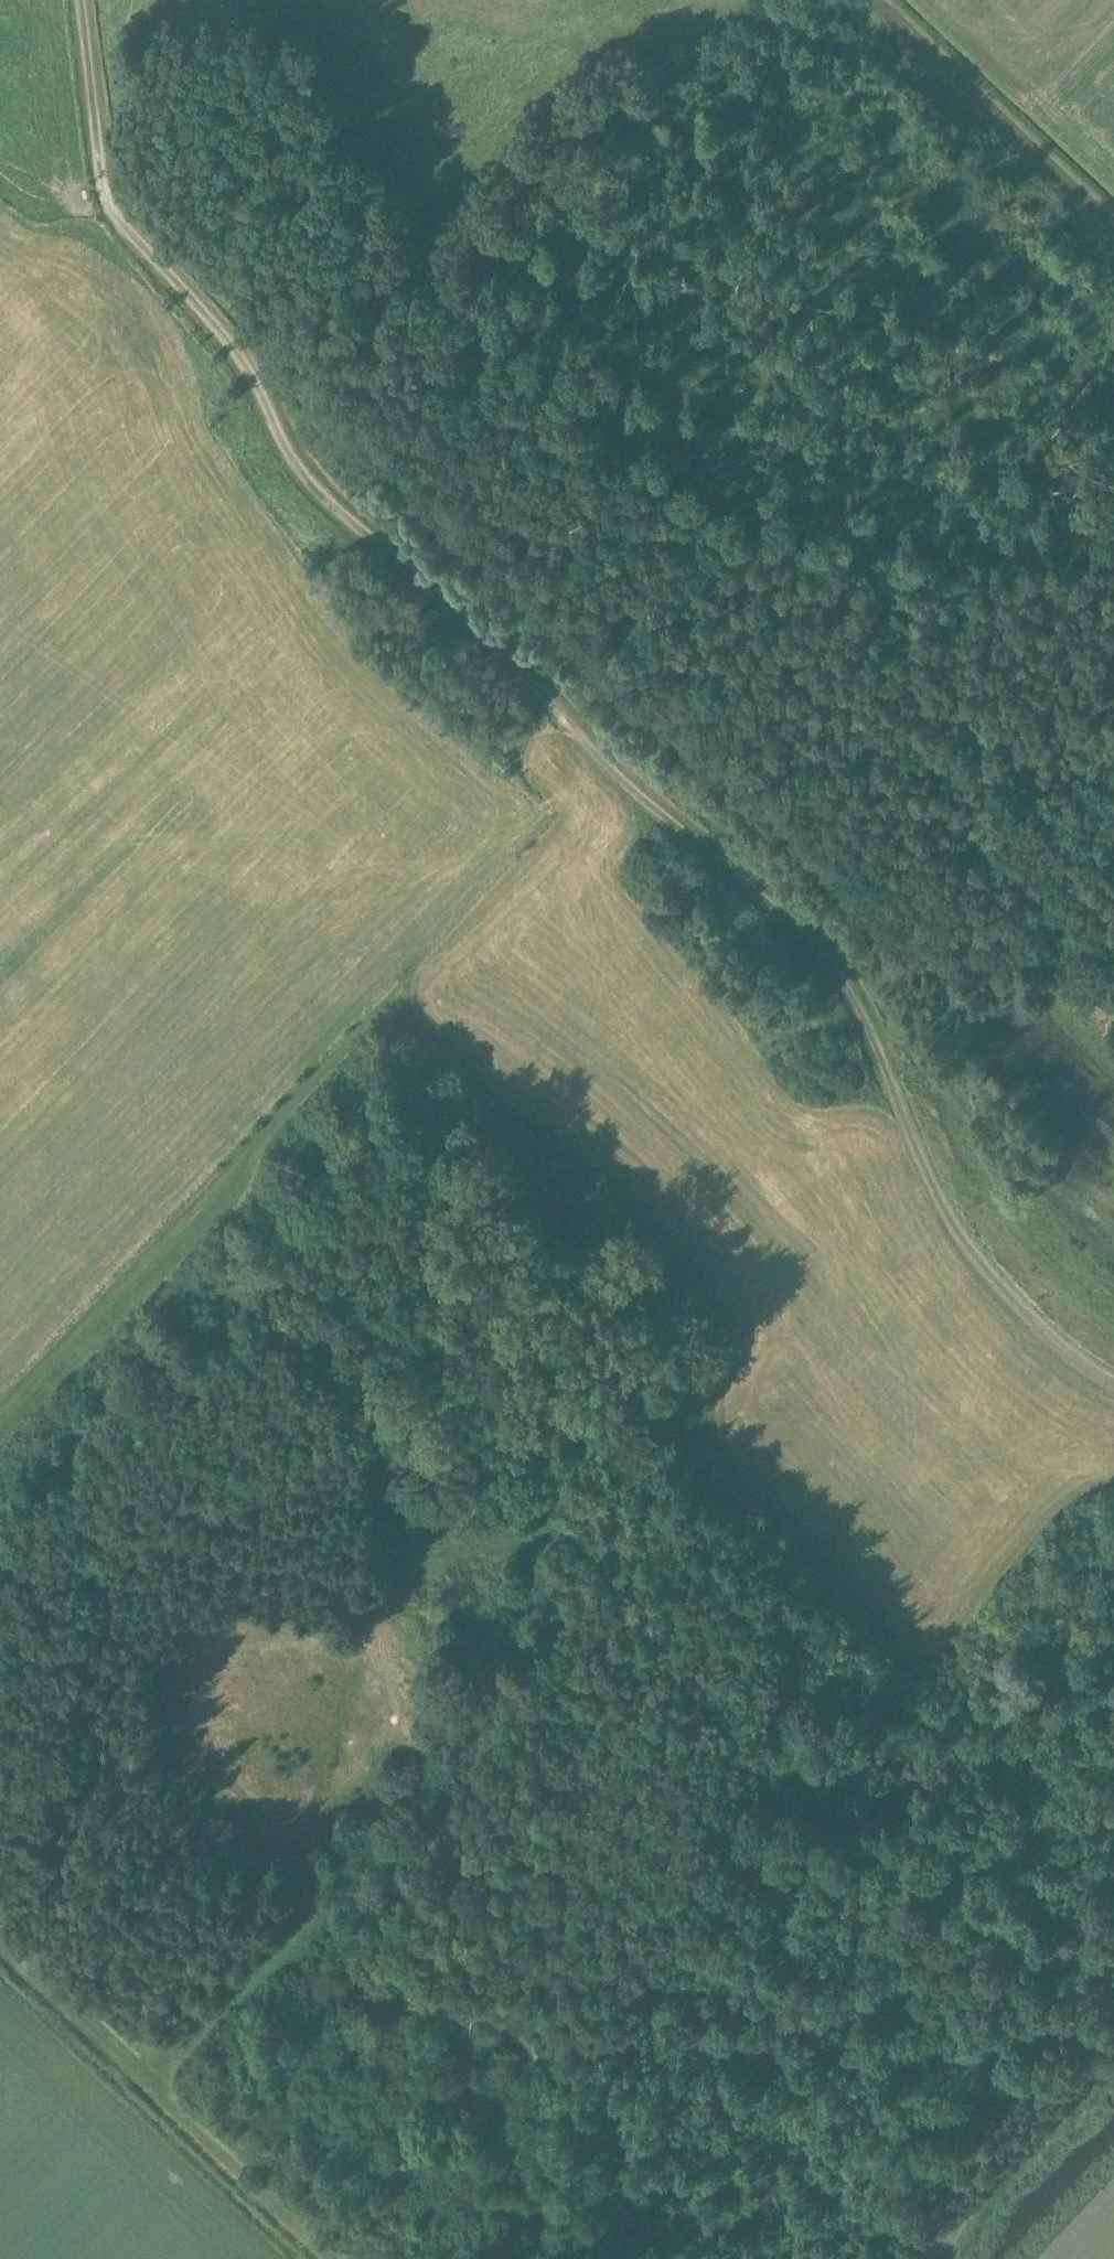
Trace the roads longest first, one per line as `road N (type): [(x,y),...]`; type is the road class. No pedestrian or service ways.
road 1 (track): [(78,0),(99,172),(112,204),(256,382),(295,469),(338,513),(473,619),(617,777),(756,888),(813,950),(868,1033),(955,1230),(1046,1334),(1113,1386)]
road 2 (track): [(152,2096),(283,1963),(311,1898),(317,1772),(415,1550)]
road 3 (track): [(325,2258),(0,1952)]
road 4 (track): [(1113,2062),(989,2189),(951,2258)]

